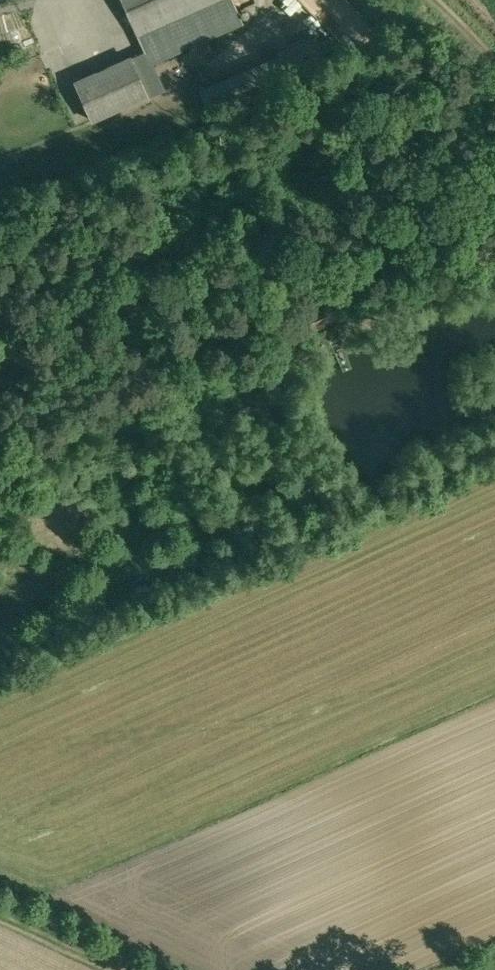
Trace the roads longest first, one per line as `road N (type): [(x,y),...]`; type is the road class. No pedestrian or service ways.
road 1 (track): [(130,969),(0,910)]

